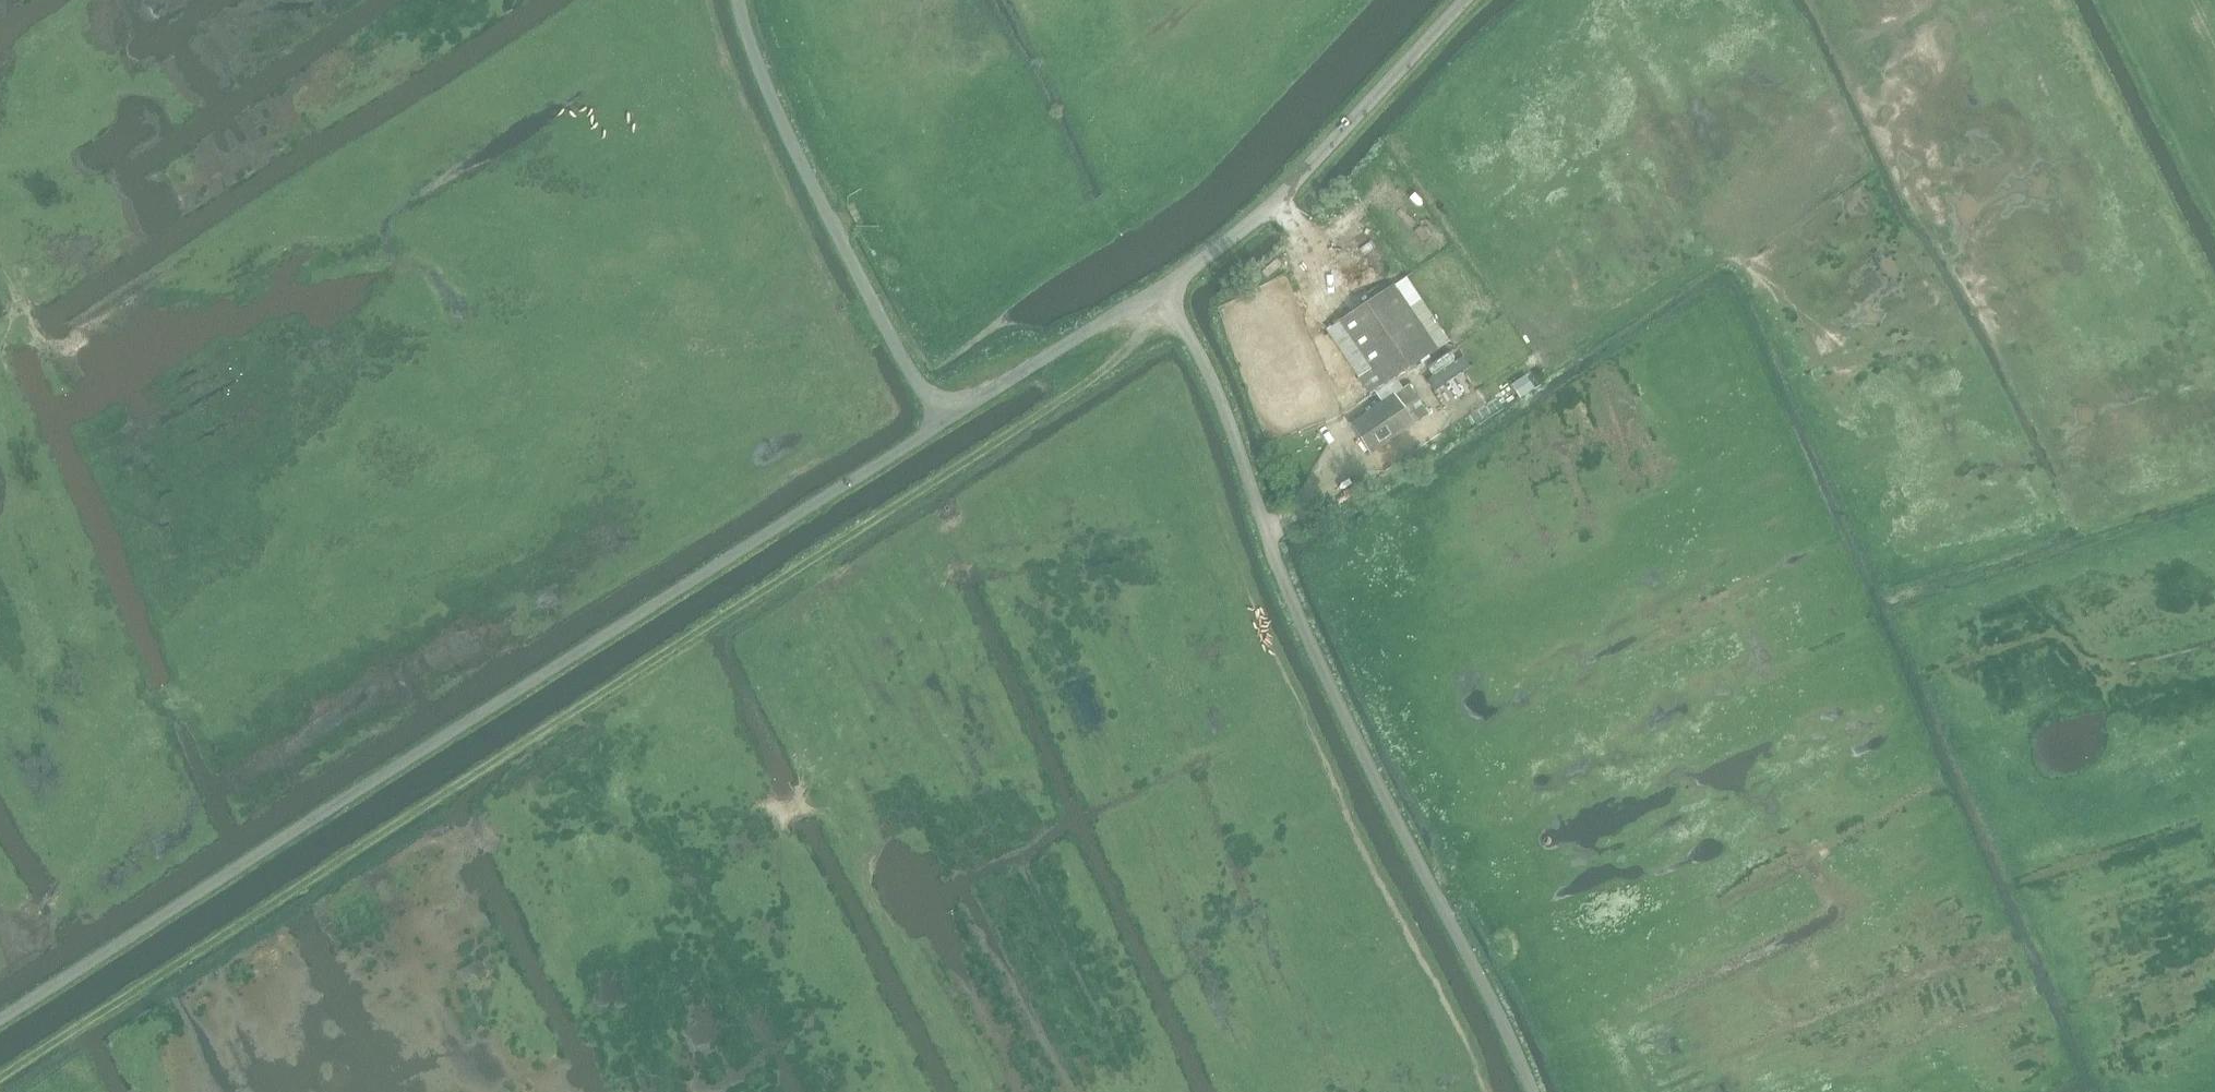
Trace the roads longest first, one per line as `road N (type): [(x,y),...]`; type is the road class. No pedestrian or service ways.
road 1 (track): [(1142,303),(1144,329),(1126,358),(1091,385),(0,1090)]
road 2 (unclassified): [(0,1025),(950,421)]
road 3 (unclassified): [(1529,1091),(1522,1062),(1396,828),(1293,607),(1259,504),(1167,289)]
road 4 (unclassified): [(950,421),(882,319),(819,197),(740,0)]
road 5 (unclassified): [(1167,289),(1279,205),(1470,0)]
road 6 (unclassified): [(950,421),(1167,289)]

